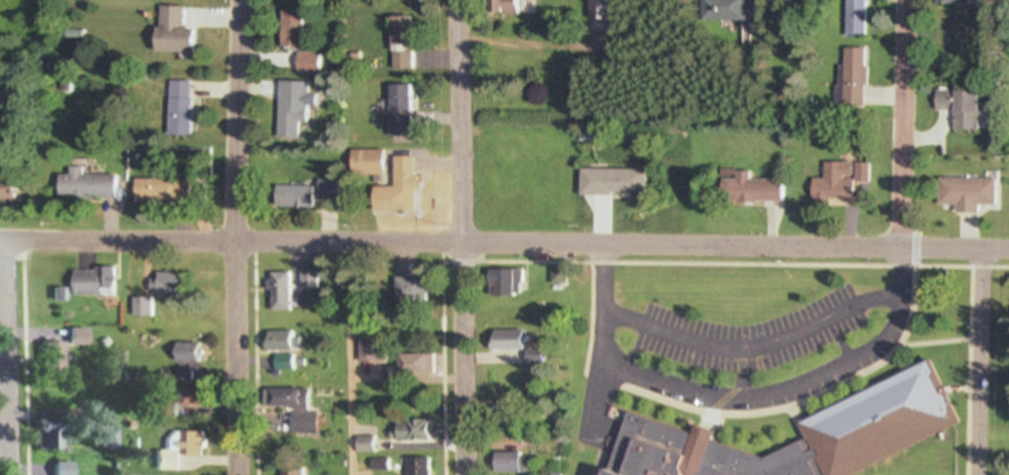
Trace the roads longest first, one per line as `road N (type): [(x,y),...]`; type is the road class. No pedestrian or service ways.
road 1 (residential): [(1008,250),(0,236)]
road 2 (residential): [(241,474),(233,239),(240,0)]
road 3 (residential): [(466,474),(457,0)]
road 4 (residential): [(902,249),(905,0)]
road 5 (residential): [(13,474),(12,236)]
road 6 (residential): [(980,474),(981,250)]

